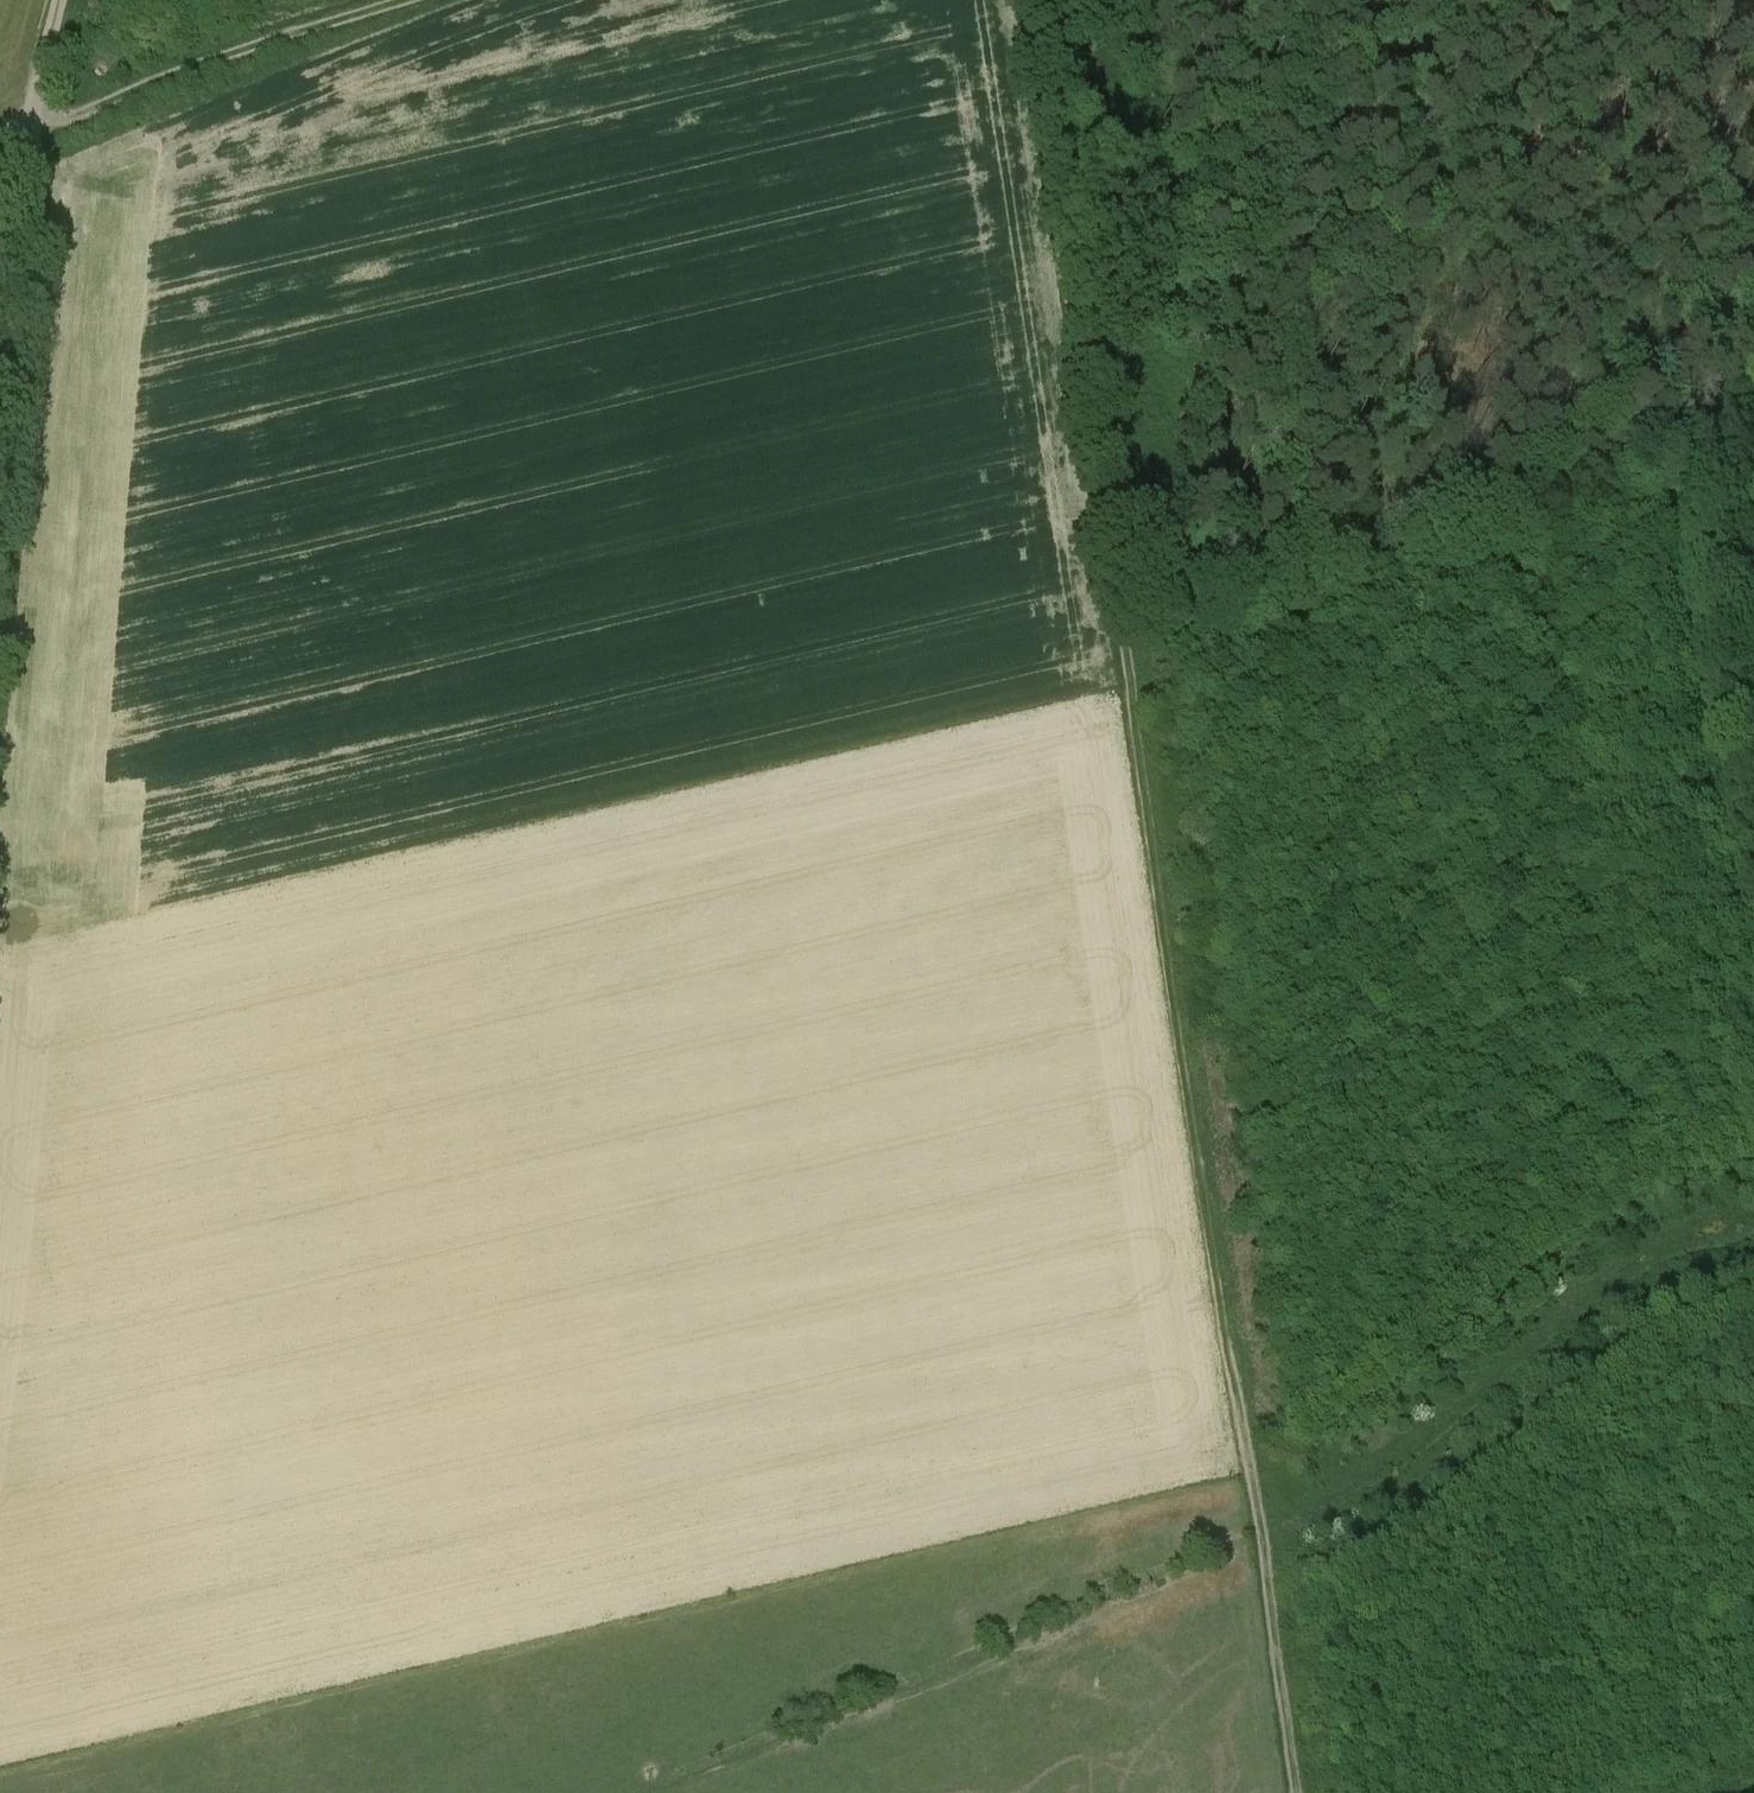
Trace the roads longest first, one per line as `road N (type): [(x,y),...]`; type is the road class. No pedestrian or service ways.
road 1 (track): [(1300,1792),(1119,650),(1027,0)]
road 2 (track): [(61,0),(35,128),(0,480)]
road 3 (track): [(407,0),(0,134)]

